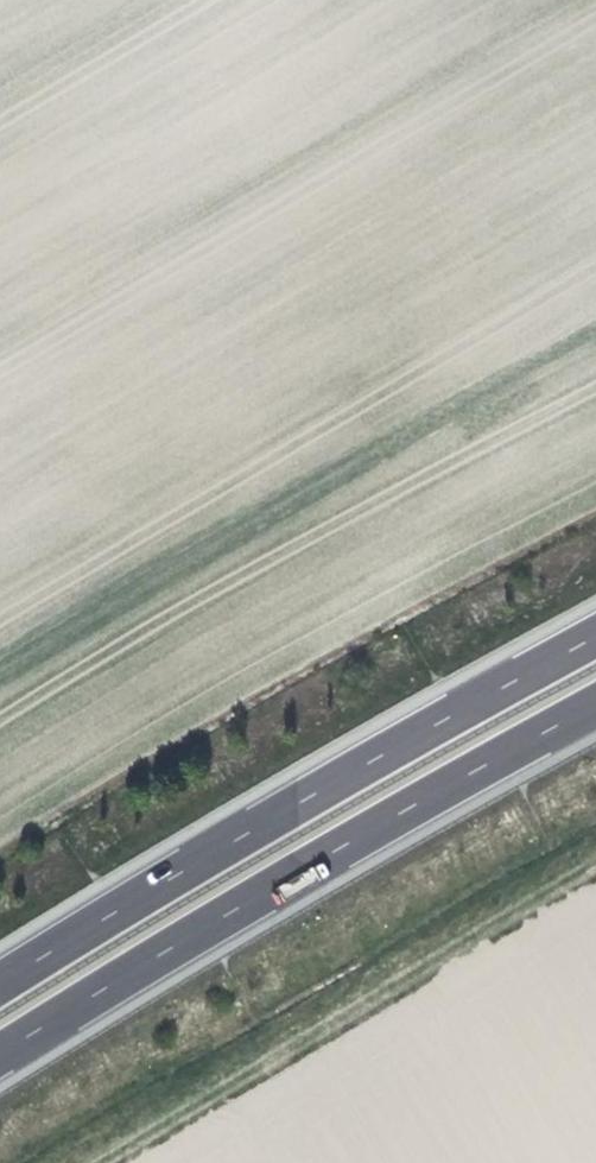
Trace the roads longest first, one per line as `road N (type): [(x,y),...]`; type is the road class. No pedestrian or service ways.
road 1 (motorway): [(0,1054),(595,705)]
road 2 (motorway): [(595,634),(0,982)]

